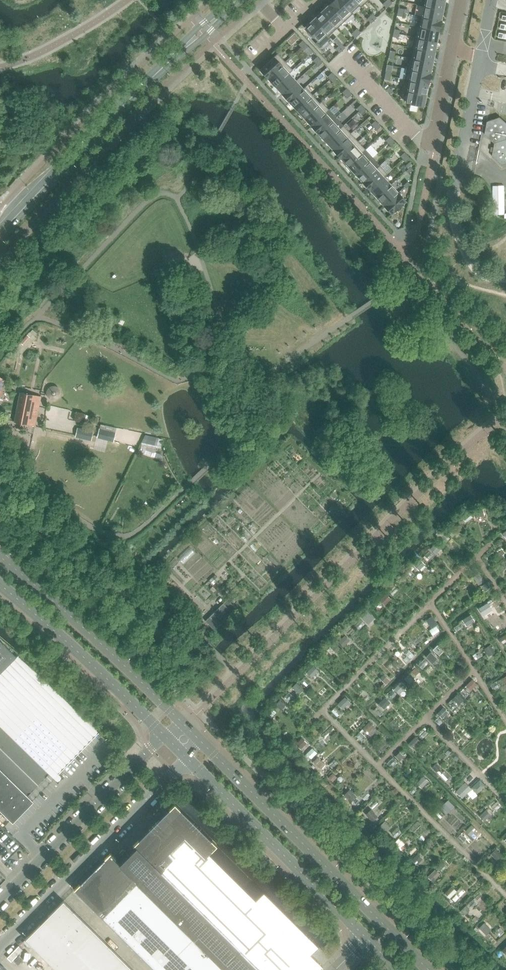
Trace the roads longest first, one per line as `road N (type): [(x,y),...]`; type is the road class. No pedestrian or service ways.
road 1 (unclassified): [(0,237),(95,132),(236,0)]
road 2 (secondary): [(429,969),(203,742)]
road 3 (residential): [(0,948),(188,758)]
road 4 (secondary): [(188,758),(368,939)]
road 5 (secondary): [(180,720),(0,557)]
road 6 (residential): [(166,736),(0,902)]
road 7 (secondary): [(0,582),(166,736)]
road 8 (residential): [(463,0),(433,139)]

